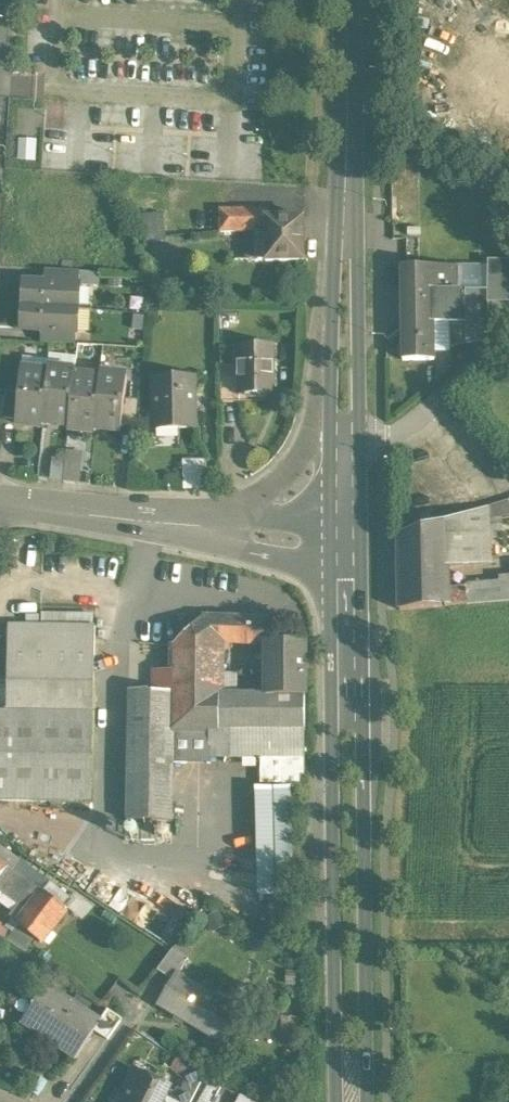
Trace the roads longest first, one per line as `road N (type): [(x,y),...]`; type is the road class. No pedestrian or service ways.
road 1 (tertiary): [(355,1101),(345,552)]
road 2 (tertiary): [(344,461),(349,0)]
road 3 (residential): [(231,533),(0,497)]
road 4 (residential): [(344,461),(302,507),(231,533)]

